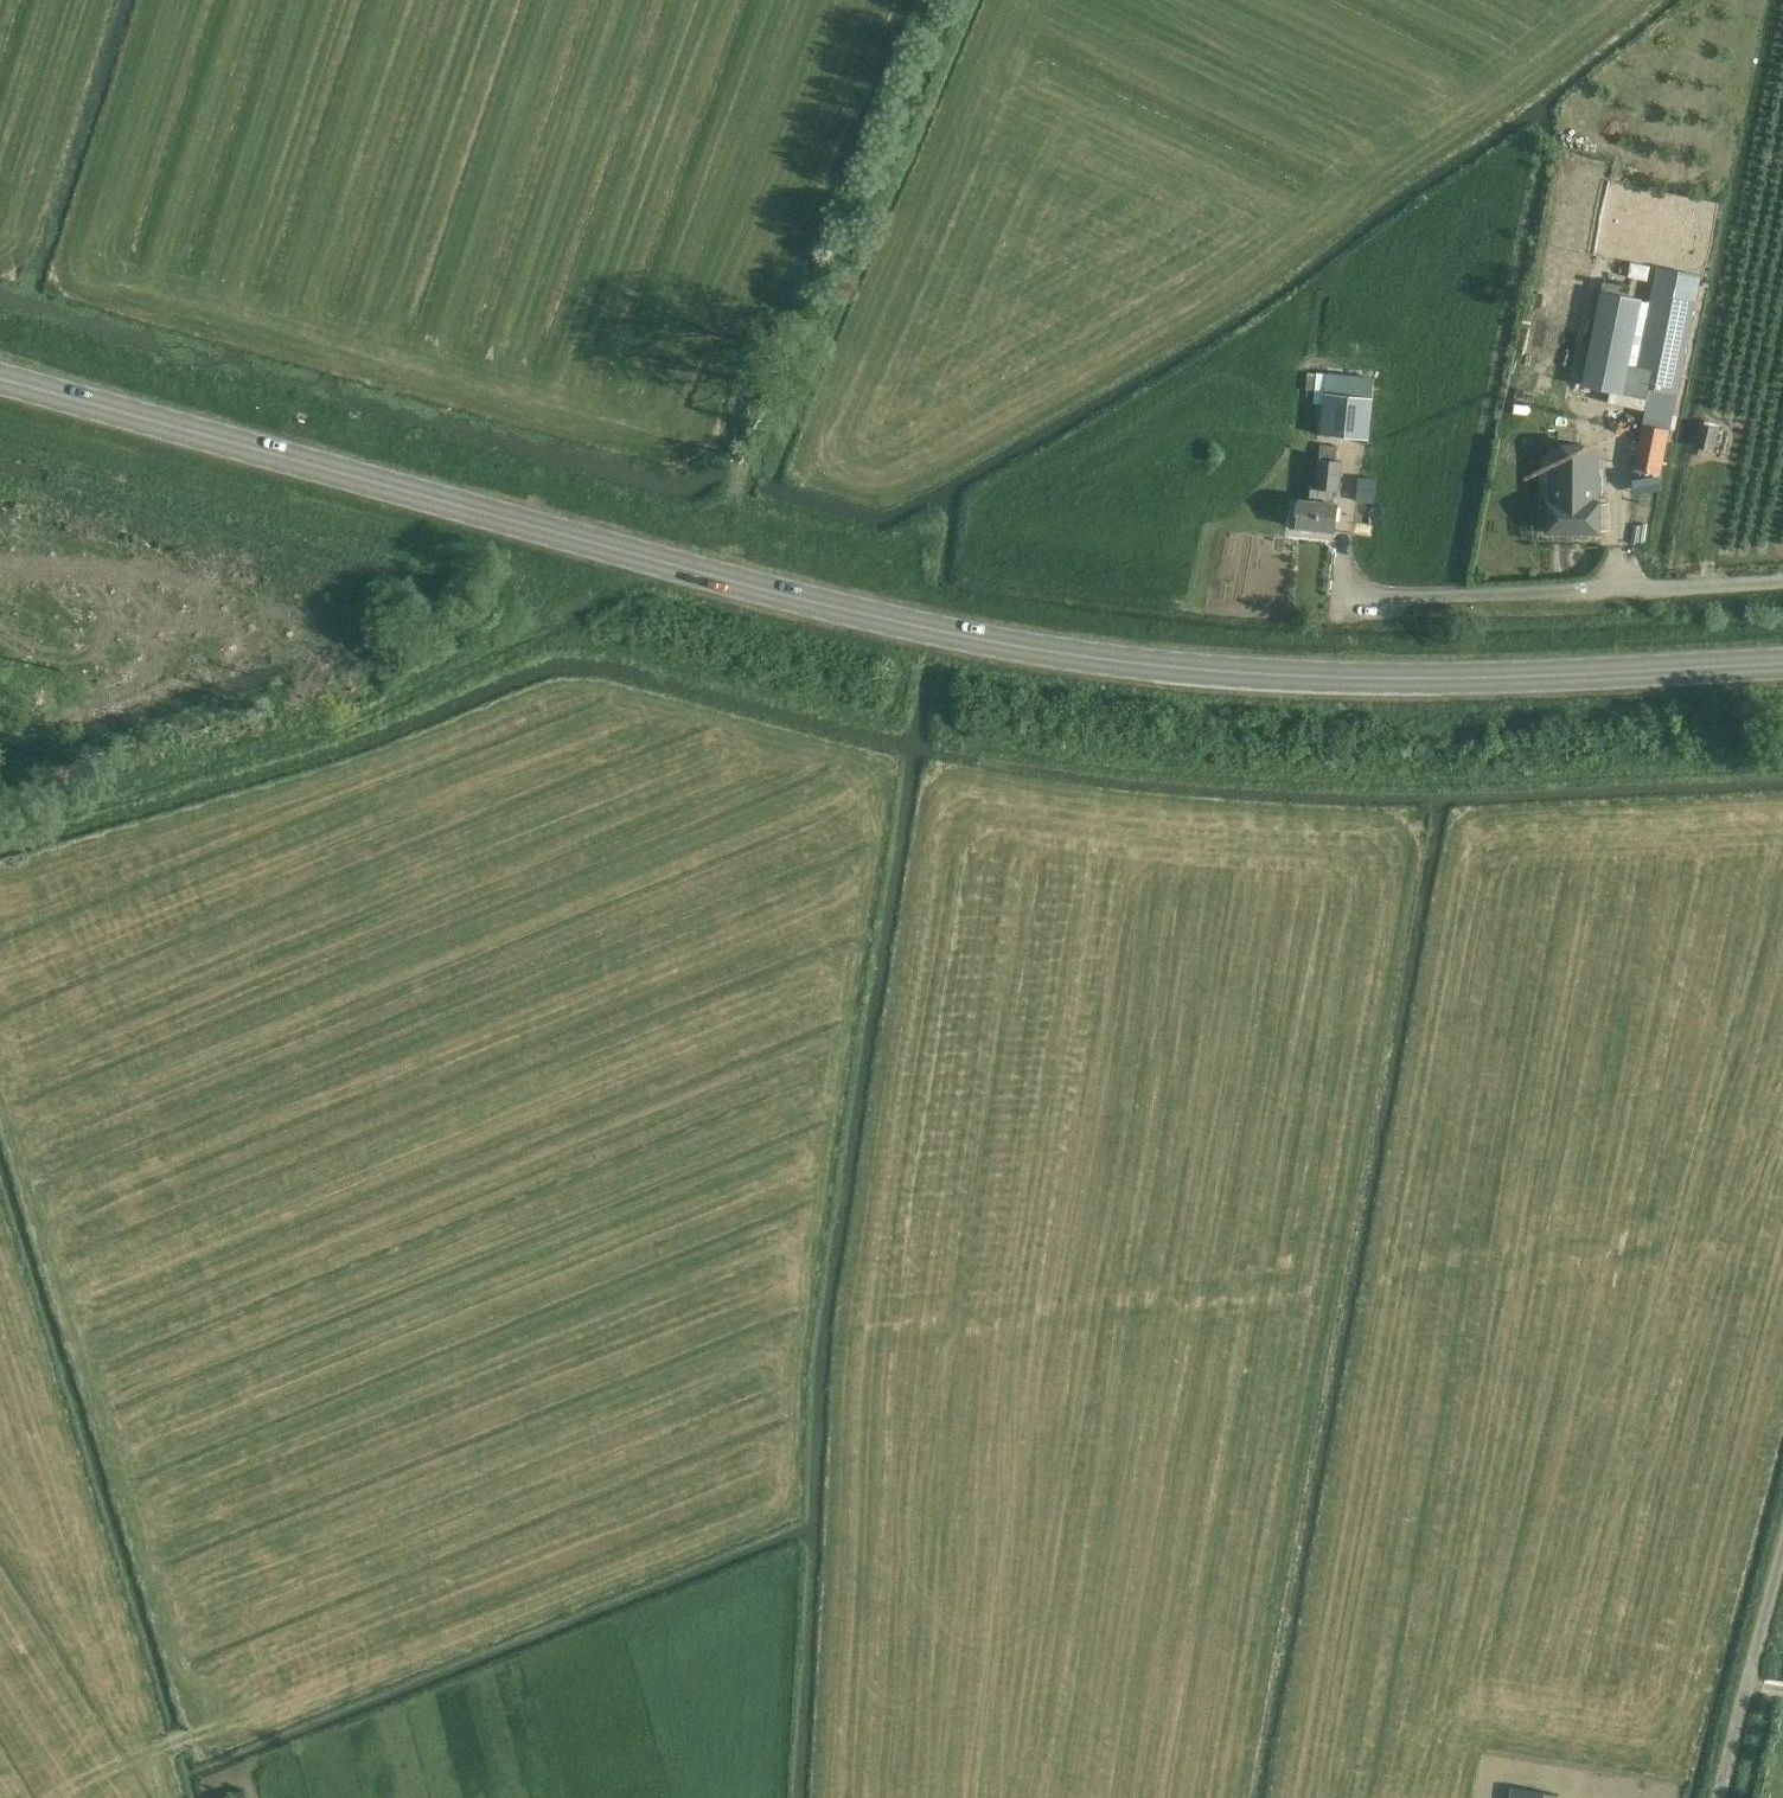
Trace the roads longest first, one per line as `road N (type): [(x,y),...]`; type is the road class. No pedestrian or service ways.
road 1 (primary): [(1782,662),(1507,677),(1254,671),(1032,648),(783,594),(0,377)]
road 2 (unclassified): [(1345,595),(1782,580)]
road 3 (unclassified): [(1721,1797),(1782,1557)]

